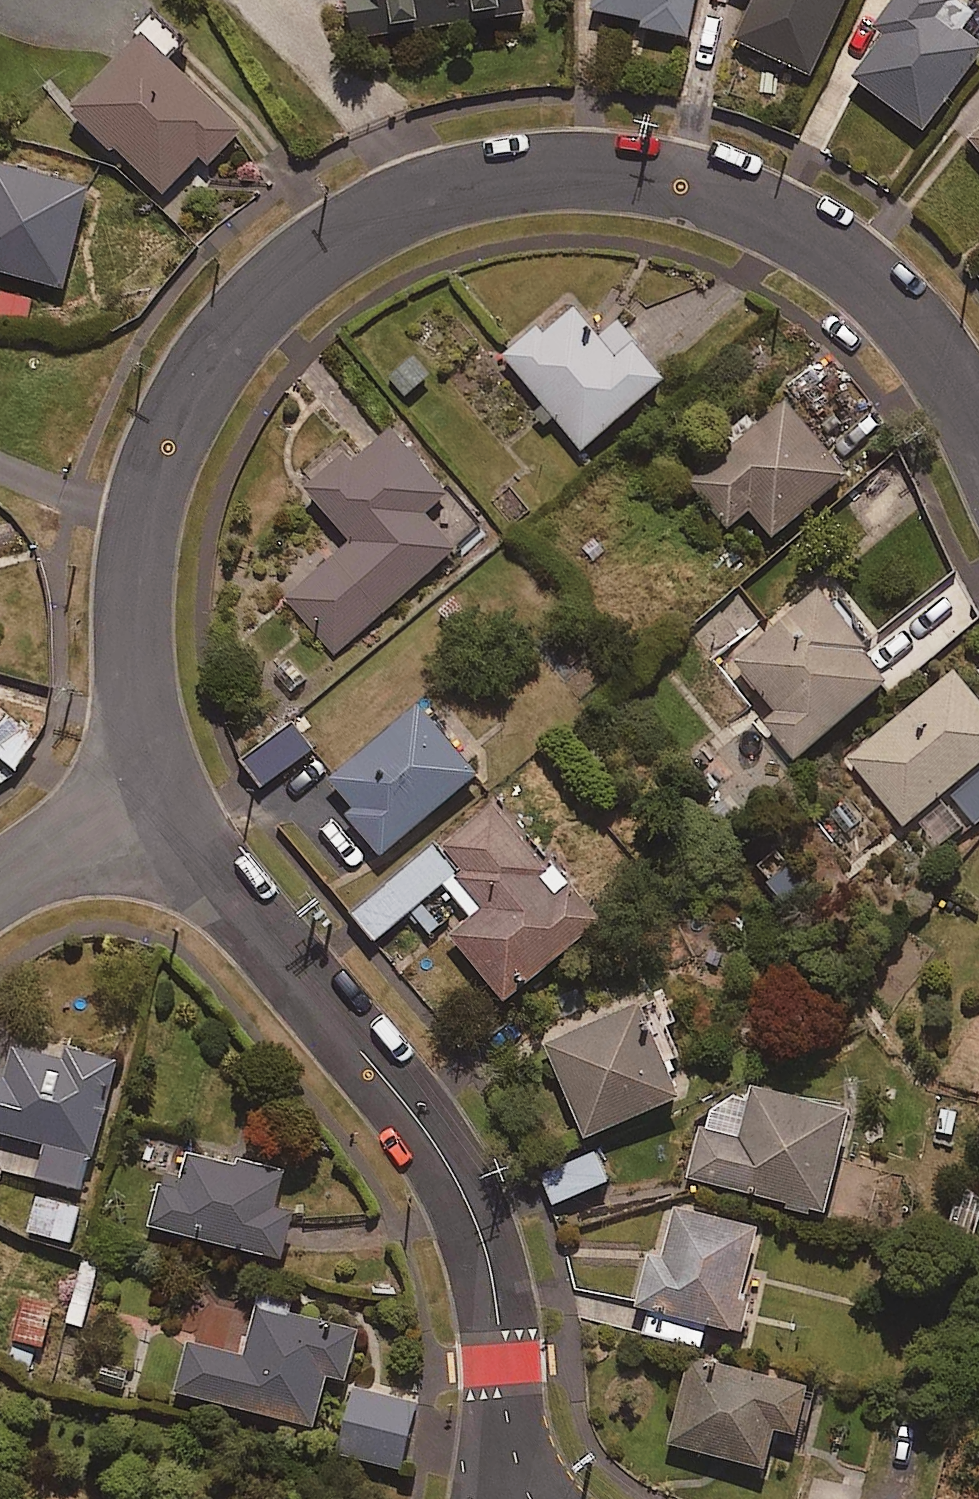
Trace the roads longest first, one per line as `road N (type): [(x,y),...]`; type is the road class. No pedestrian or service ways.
road 1 (residential): [(150,783),(129,648),(141,515),(161,444),(201,372),(251,312),(383,214),(520,171),(598,170),(747,202),(822,242),(883,289),(978,424)]
road 2 (residential): [(502,1498),(499,1353),(484,1264),(457,1183),(342,1026),(203,863),(150,783)]
road 3 (residential): [(0,885),(150,783)]

